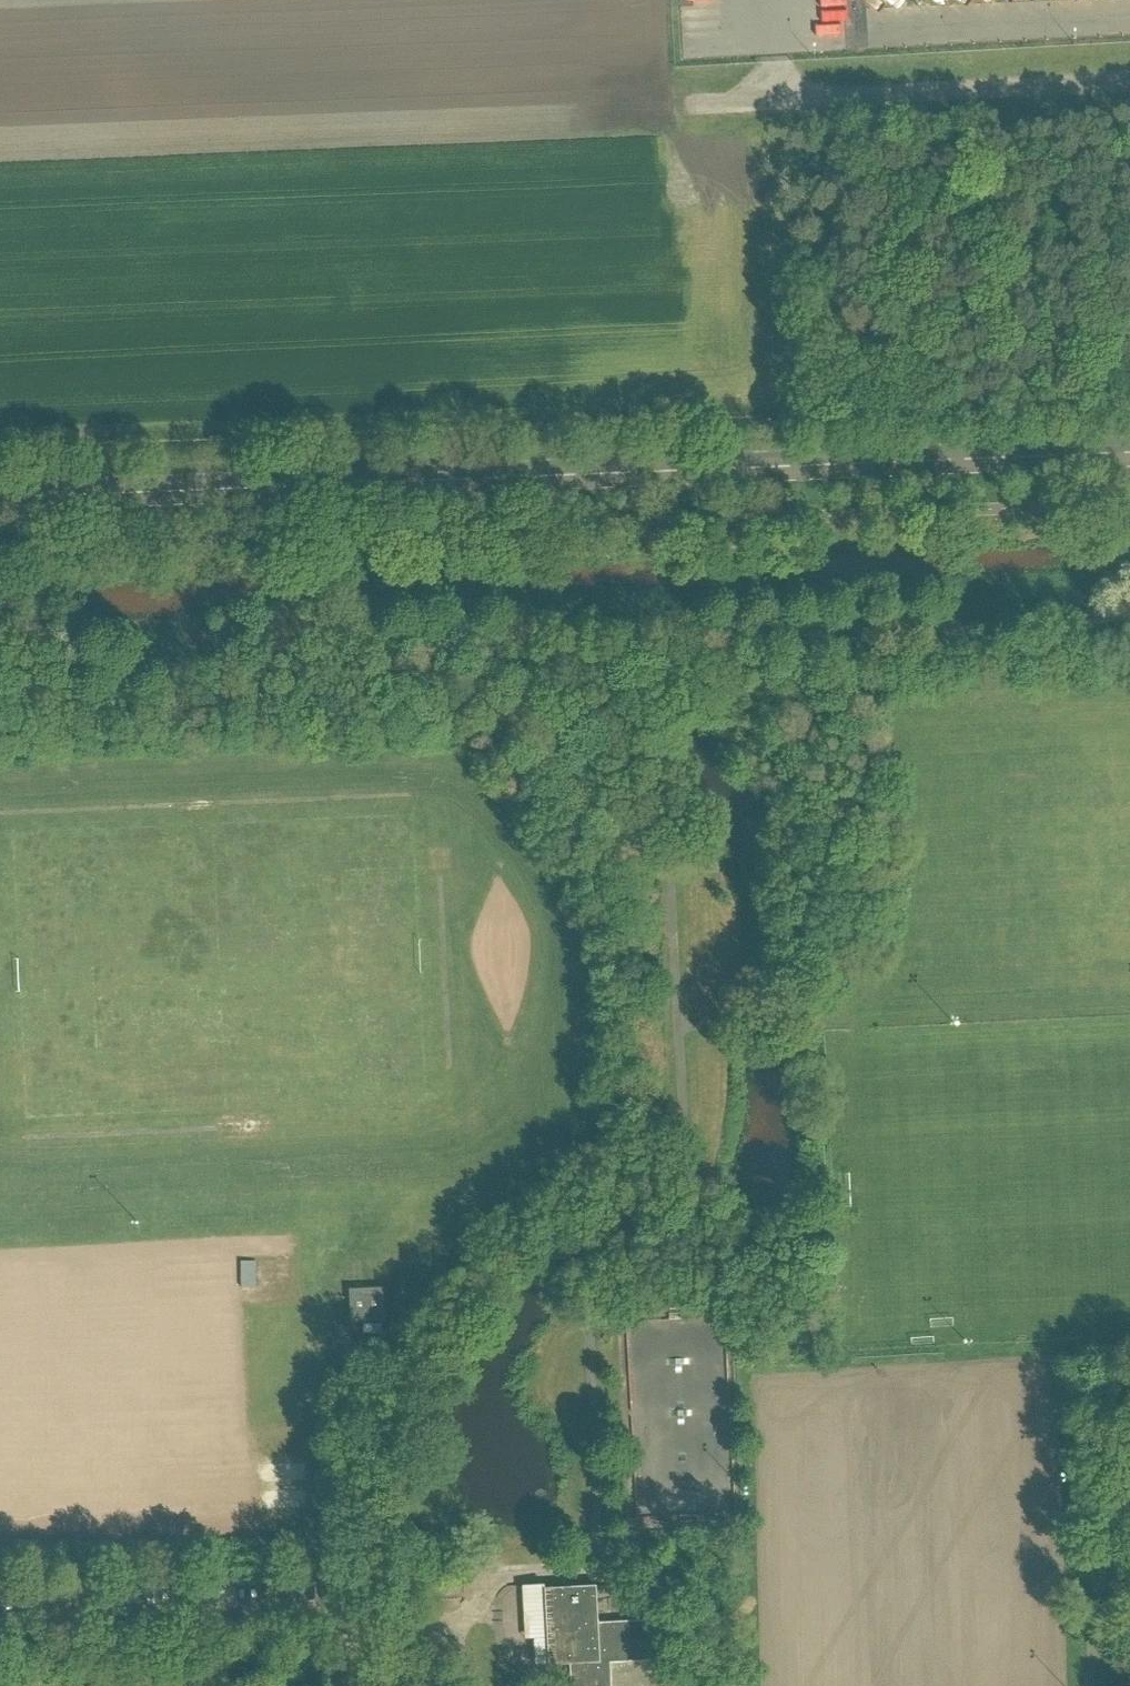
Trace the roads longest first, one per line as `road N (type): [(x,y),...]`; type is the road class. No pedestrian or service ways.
road 1 (secondary): [(0,495),(1129,453)]

